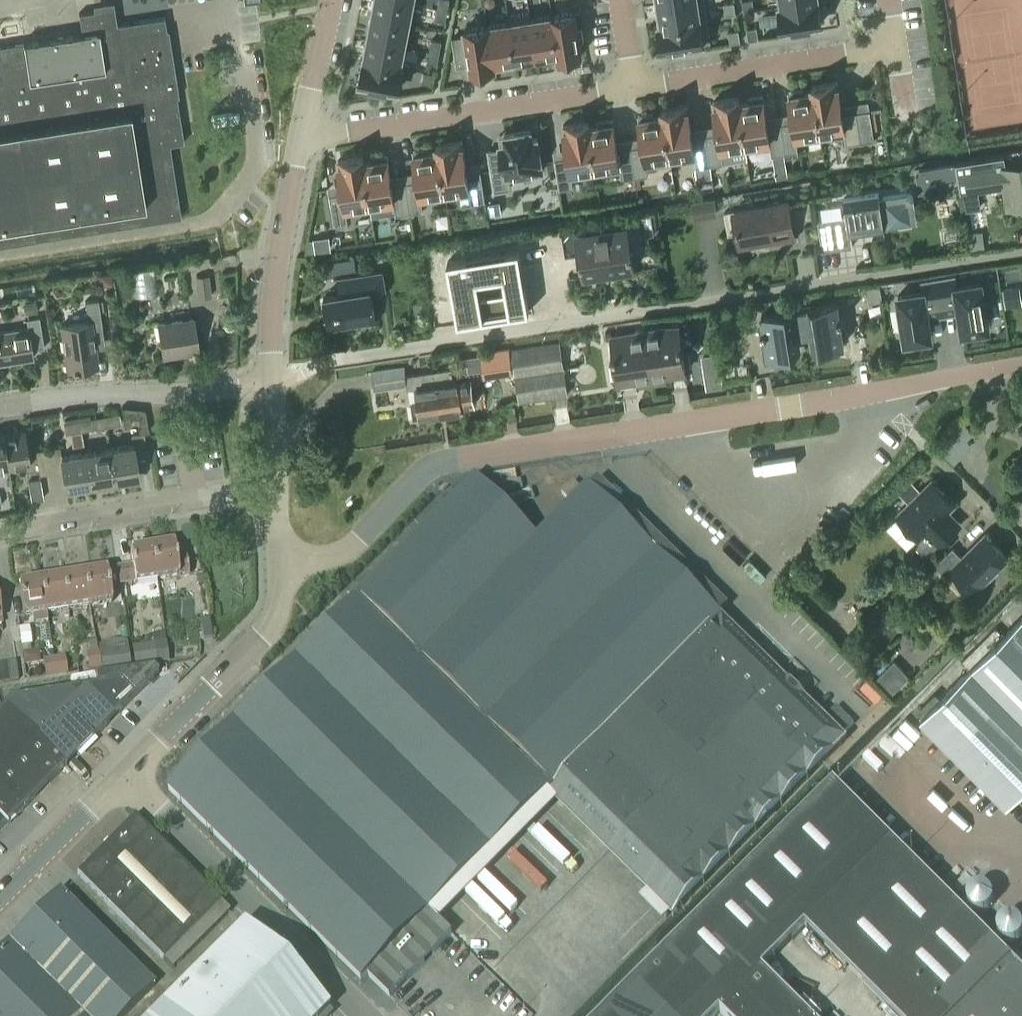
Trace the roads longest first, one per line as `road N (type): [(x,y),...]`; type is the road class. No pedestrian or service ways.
road 1 (tertiary): [(279,566),(346,553),(430,464),(1021,363)]
road 2 (residential): [(267,383),(332,360),(1021,252)]
road 3 (residential): [(303,137),(636,91)]
road 4 (unclassified): [(362,1015),(125,778)]
road 5 (residential): [(0,530),(275,484)]
road 6 (tertiary): [(125,778),(273,617),(279,566)]
road 7 (residential): [(267,383),(0,407)]
road 8 (residential): [(636,91),(895,47)]
road 9 (residential): [(267,383),(276,261),(303,137)]
road 10 (tertiary): [(0,898),(125,778)]
road 11 (residential): [(303,137),(332,0)]

